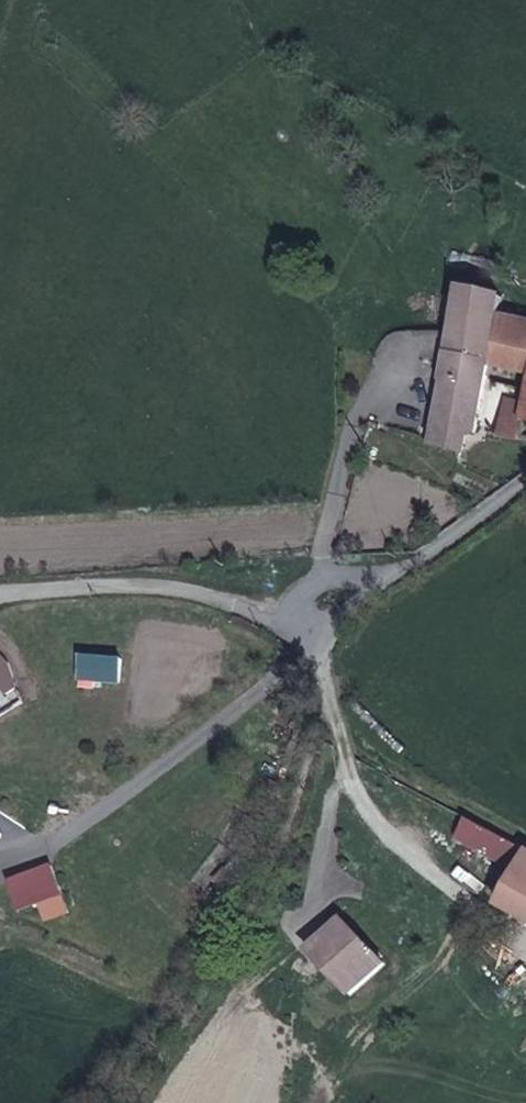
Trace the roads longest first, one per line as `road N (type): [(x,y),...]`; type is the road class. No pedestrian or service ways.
road 1 (unclassified): [(525,487),(403,572),(325,641),(252,610),(123,584),(42,589)]
road 2 (track): [(128,1102),(292,877),(356,766)]

